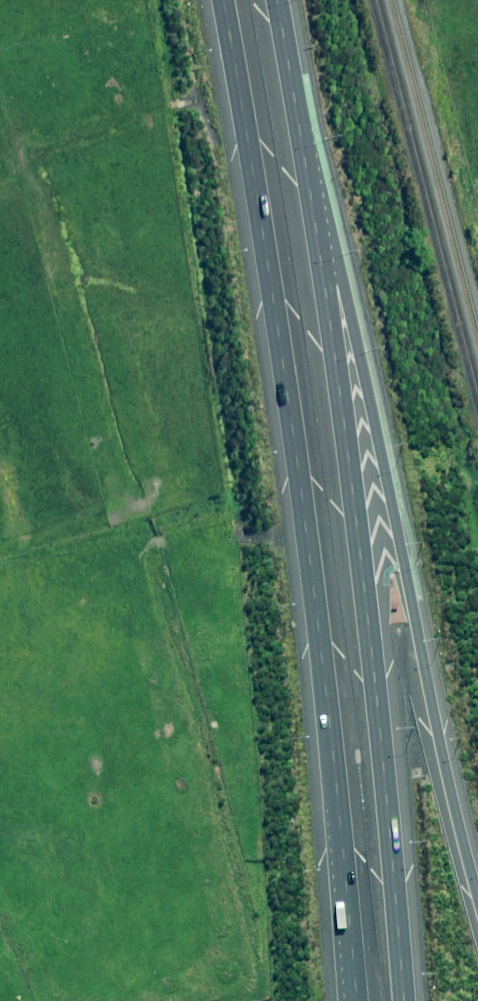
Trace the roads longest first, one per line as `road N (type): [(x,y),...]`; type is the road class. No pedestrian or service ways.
road 1 (motorway): [(355,1000),(309,555),(223,0)]
road 2 (motorway): [(307,143),(370,645),(403,1000)]
road 3 (motorway): [(307,143),(477,904)]
road 4 (motorway): [(277,0),(307,143)]

